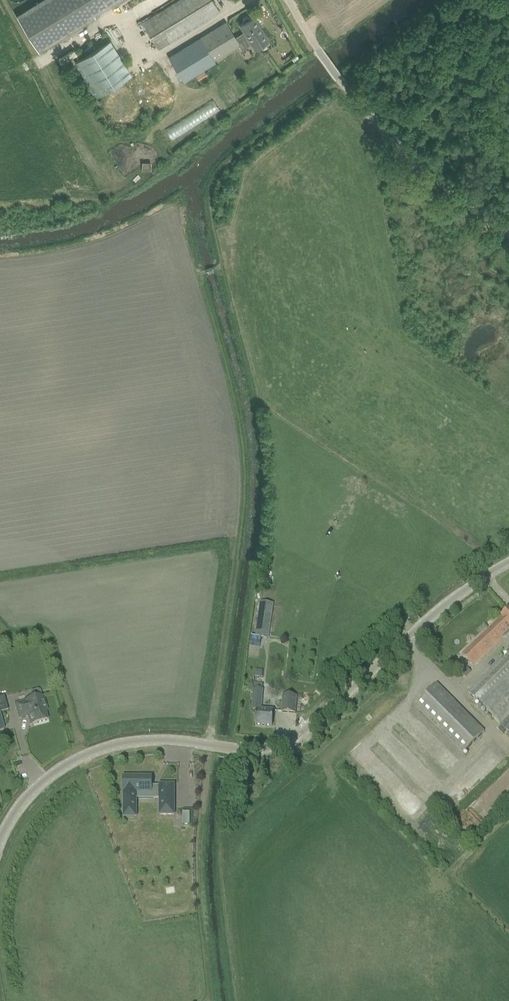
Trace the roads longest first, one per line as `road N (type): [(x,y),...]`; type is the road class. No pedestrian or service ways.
road 1 (unclassified): [(232,744),(272,749),(293,738),(468,585),(508,562)]
road 2 (unclassified): [(508,233),(371,117),(290,0)]
road 3 (unclassified): [(0,838),(34,790),(73,760),(144,740),(211,743)]

